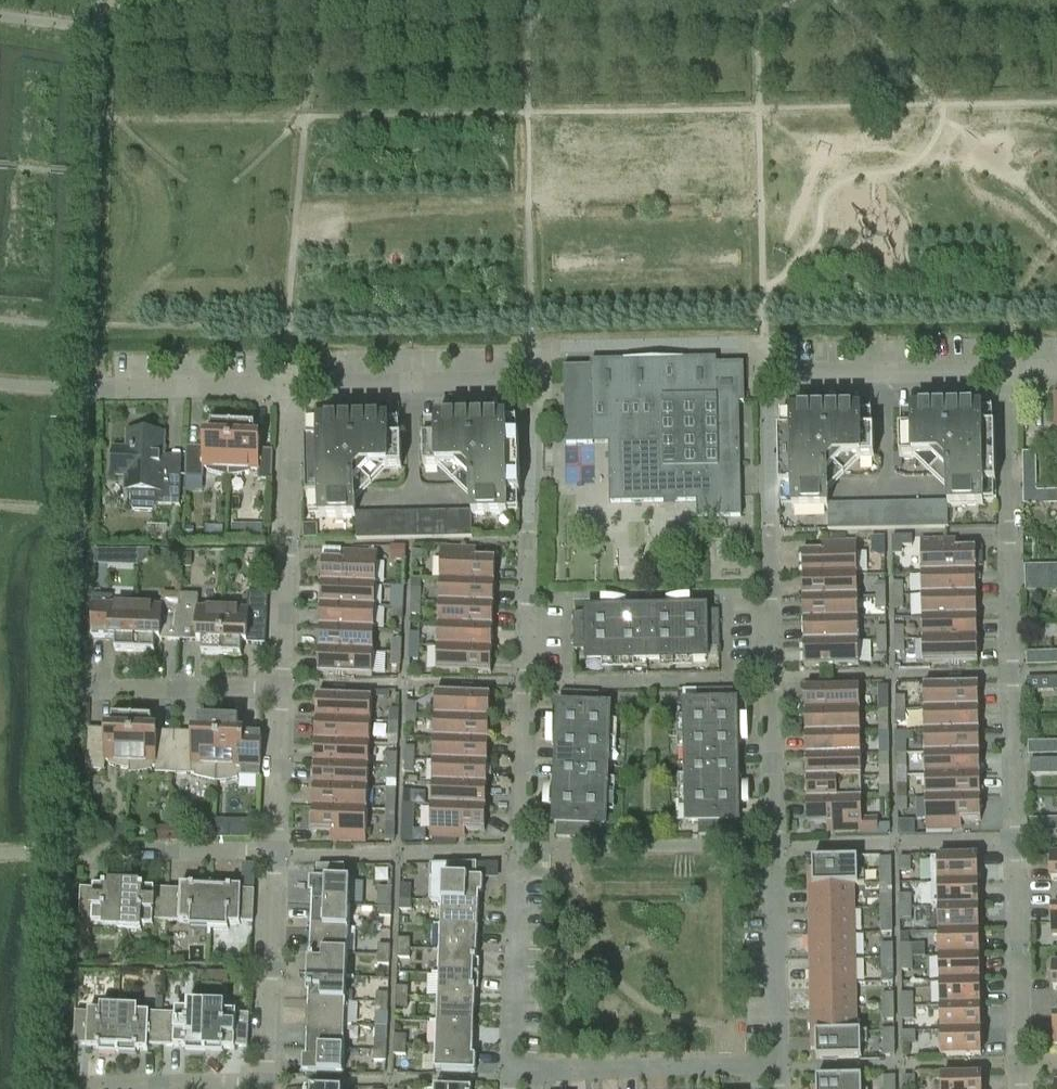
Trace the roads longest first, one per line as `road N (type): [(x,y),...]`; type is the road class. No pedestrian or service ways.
road 1 (residential): [(1018,1088),(1007,372)]
road 2 (residential): [(777,1067),(761,379)]
road 3 (residential): [(508,1066),(532,392)]
road 4 (residential): [(532,392),(532,354),(759,347),(761,379)]
road 5 (residential): [(280,681),(288,394)]
road 6 (residential): [(508,1066),(777,1067)]
road 7 (residential): [(761,379),(1007,372)]
road 8 (residential): [(288,394),(532,392)]
road 9 (residential): [(269,1081),(276,850)]
road 10 (residential): [(269,1081),(59,1072)]
road 11 (residential): [(68,853),(276,850)]
road 12 (residential): [(76,683),(280,681)]
road 13 (residential): [(90,392),(288,394)]
road 14 (residential): [(276,850),(280,681)]

